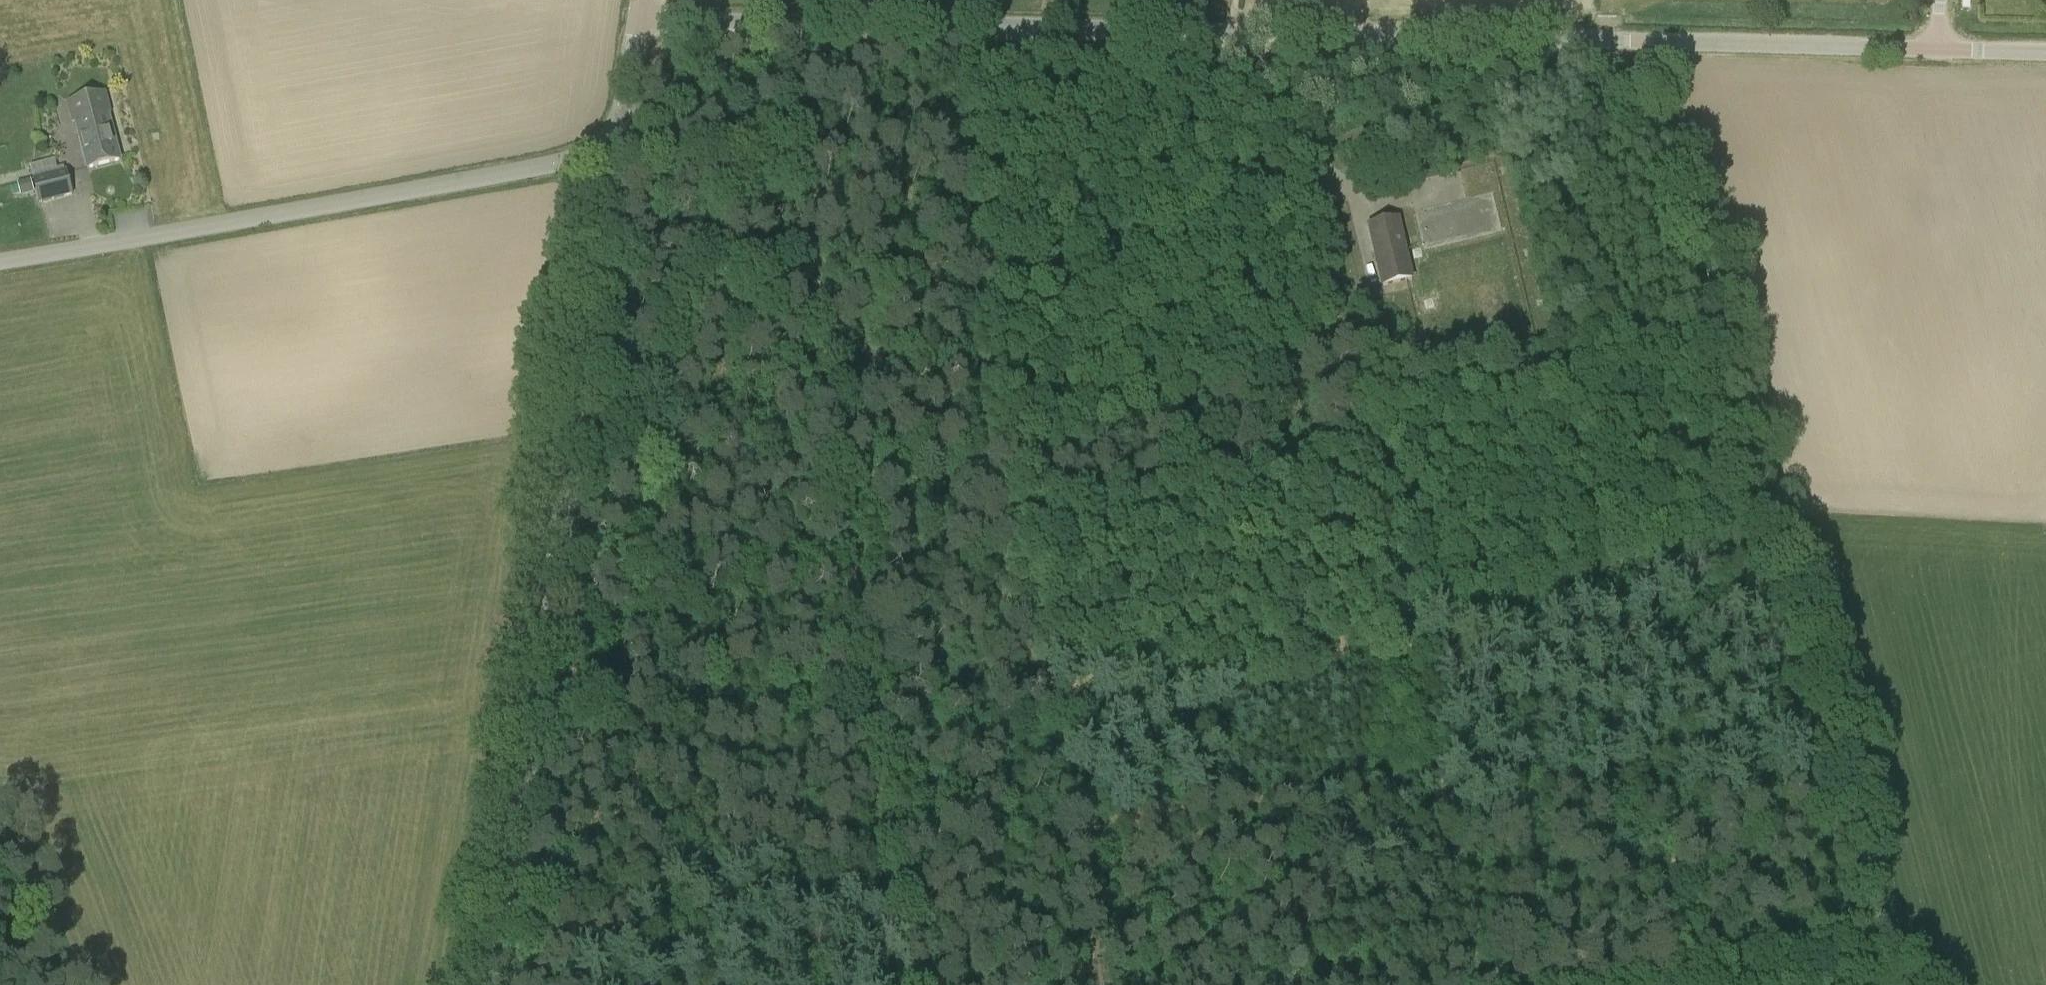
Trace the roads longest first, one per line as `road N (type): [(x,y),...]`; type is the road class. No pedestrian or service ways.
road 1 (unclassified): [(1937,49),(639,15)]
road 2 (tertiary): [(491,984),(616,160)]
road 3 (unclassified): [(616,160),(571,160),(0,261)]
road 4 (tertiary): [(616,160),(639,15)]

